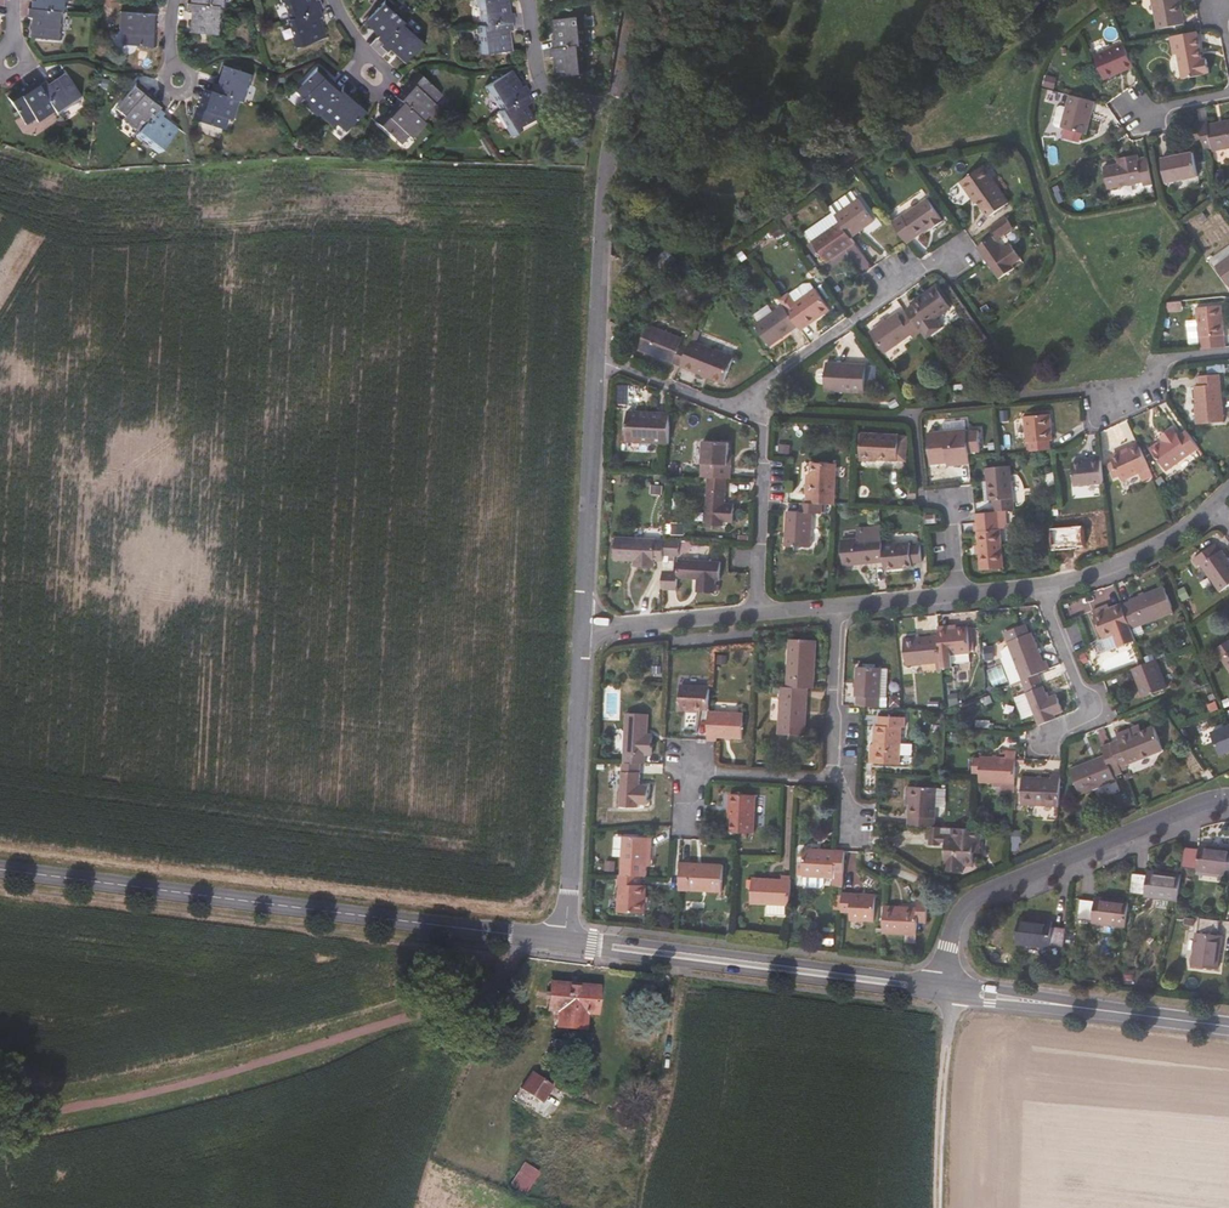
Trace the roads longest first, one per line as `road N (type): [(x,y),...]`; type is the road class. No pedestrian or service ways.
road 1 (tertiary): [(566,939),(0,869)]
road 2 (tertiary): [(941,989),(566,939)]
road 3 (residential): [(1228,796),(970,902),(960,913),(941,989)]
road 4 (residential): [(583,627),(566,939)]
road 5 (tertiary): [(1228,1026),(941,989)]
road 6 (residential): [(595,344),(583,627)]
road 7 (residential): [(940,266),(739,410)]
road 8 (residential): [(619,107),(595,344)]
road 9 (residential): [(739,410),(762,421),(757,613)]
road 10 (track): [(941,1207),(954,991)]
road 11 (residential): [(1041,585),(1092,717),(1042,737)]
road 12 (residential): [(1214,507),(1138,555),(1041,585)]
road 13 (residential): [(757,613),(583,627)]
road 14 (residential): [(837,607),(830,779)]
road 15 (residential): [(1228,354),(1161,361),(1151,387),(1078,389)]
road 16 (residential): [(619,107),(557,95),(529,0)]
road 17 (residential): [(739,410),(624,368),(595,344)]
road 18 (residential): [(830,779),(690,770)]
road 19 (residential): [(959,595),(837,607)]

